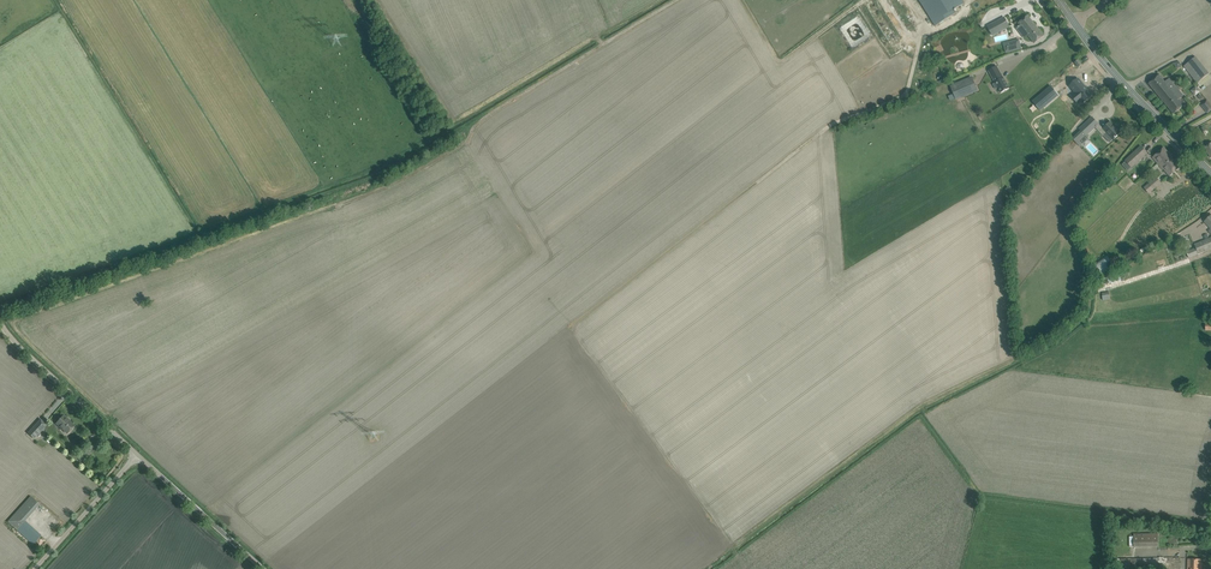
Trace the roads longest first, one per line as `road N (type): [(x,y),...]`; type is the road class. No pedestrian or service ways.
road 1 (track): [(737,553),(572,329),(837,123),(906,95),(923,34)]
road 2 (track): [(340,206),(458,147),(502,105),(676,0)]
road 3 (tertiary): [(1210,173),(1074,21)]
road 4 (unclassified): [(138,454),(0,323)]
road 5 (track): [(741,0),(779,63),(863,0)]
road 6 (unclassified): [(264,568),(138,454)]
road 7 (unclassified): [(35,568),(138,454)]
road 8 (unclassified): [(1074,21),(1043,48),(950,84)]

